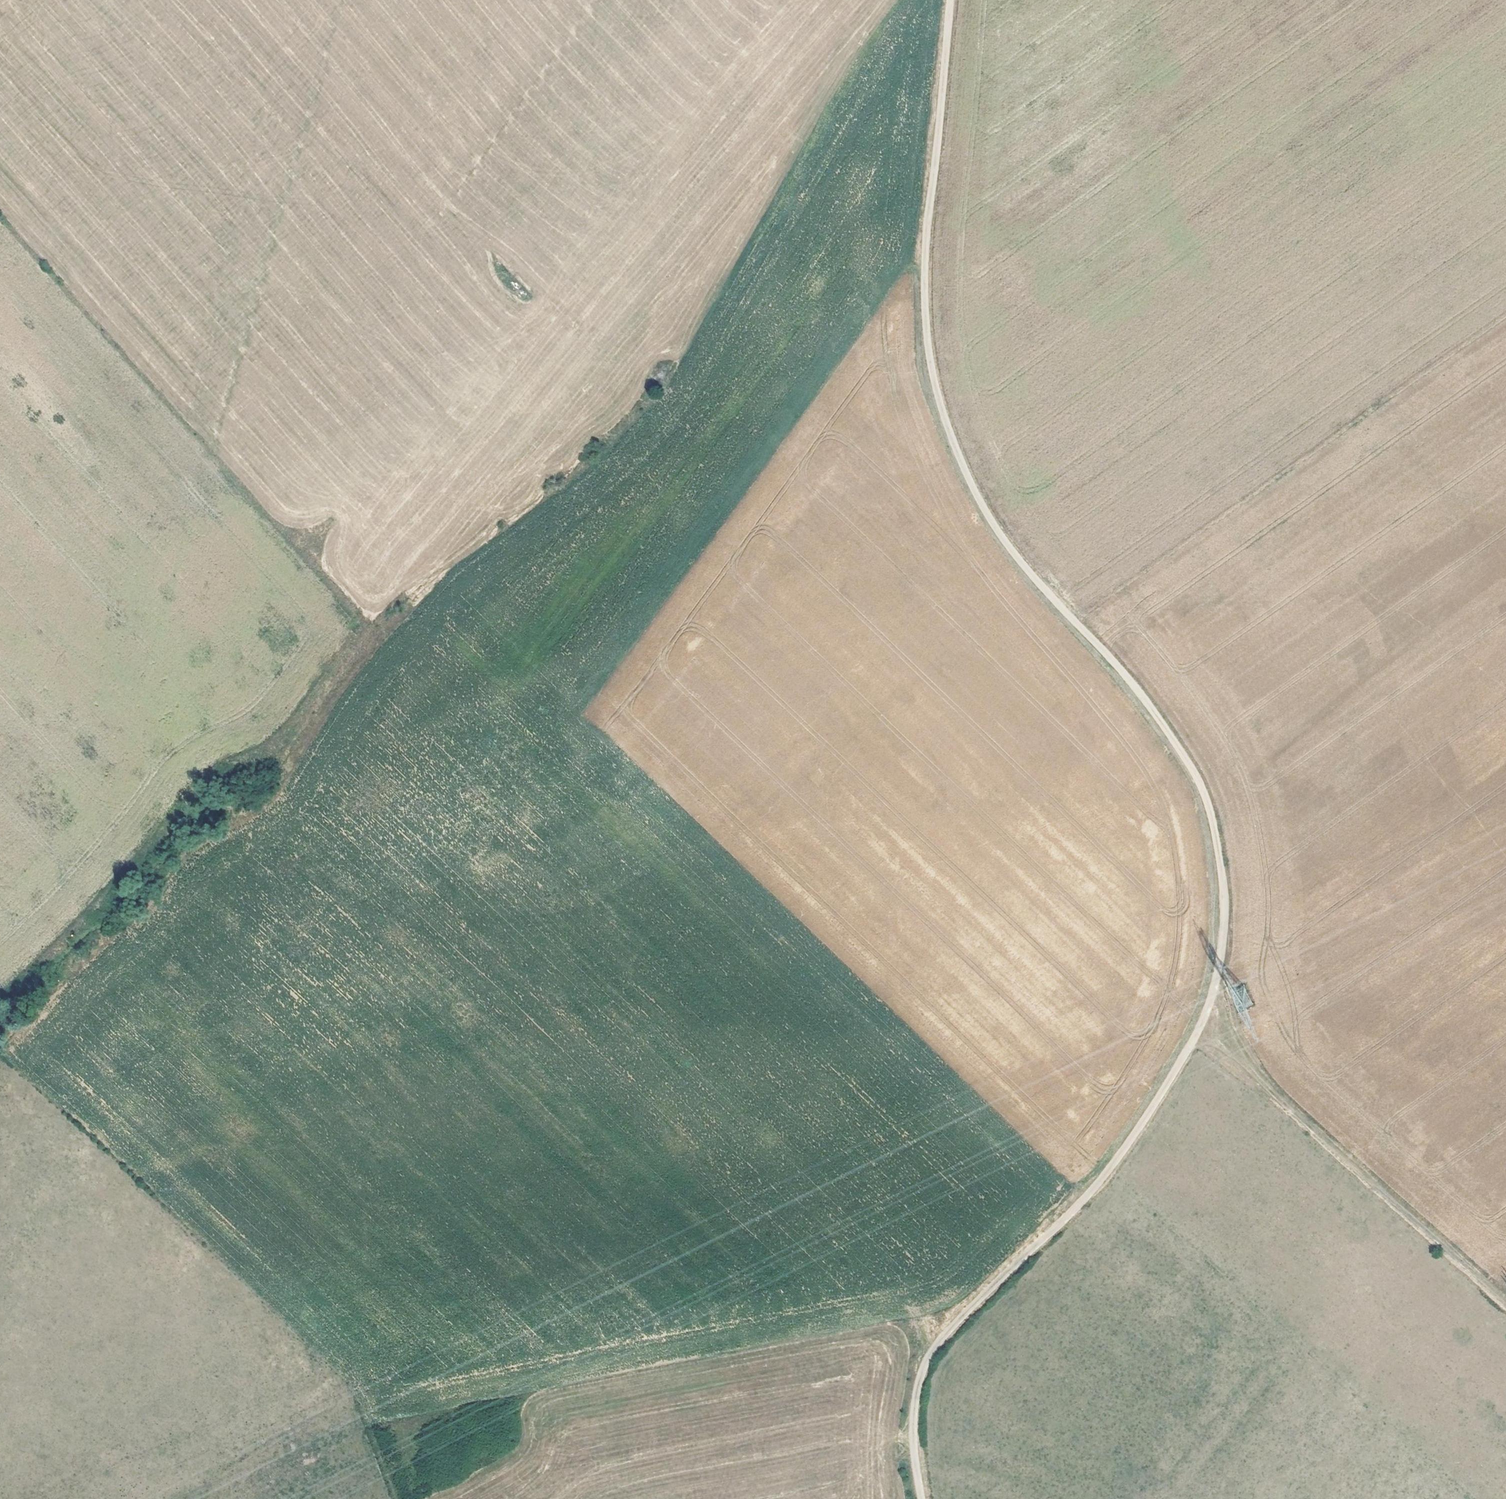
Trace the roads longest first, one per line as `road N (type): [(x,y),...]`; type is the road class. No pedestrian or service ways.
road 1 (track): [(922,1498),(913,1434),(924,1368),(952,1328),(1084,1200),(1143,1123),(1206,1015),(1224,907),(1204,790),(1141,693),(1001,536),(945,419),(928,346),(925,270),(952,0)]
road 2 (track): [(1206,1015),(1295,1116),(1505,1301)]

